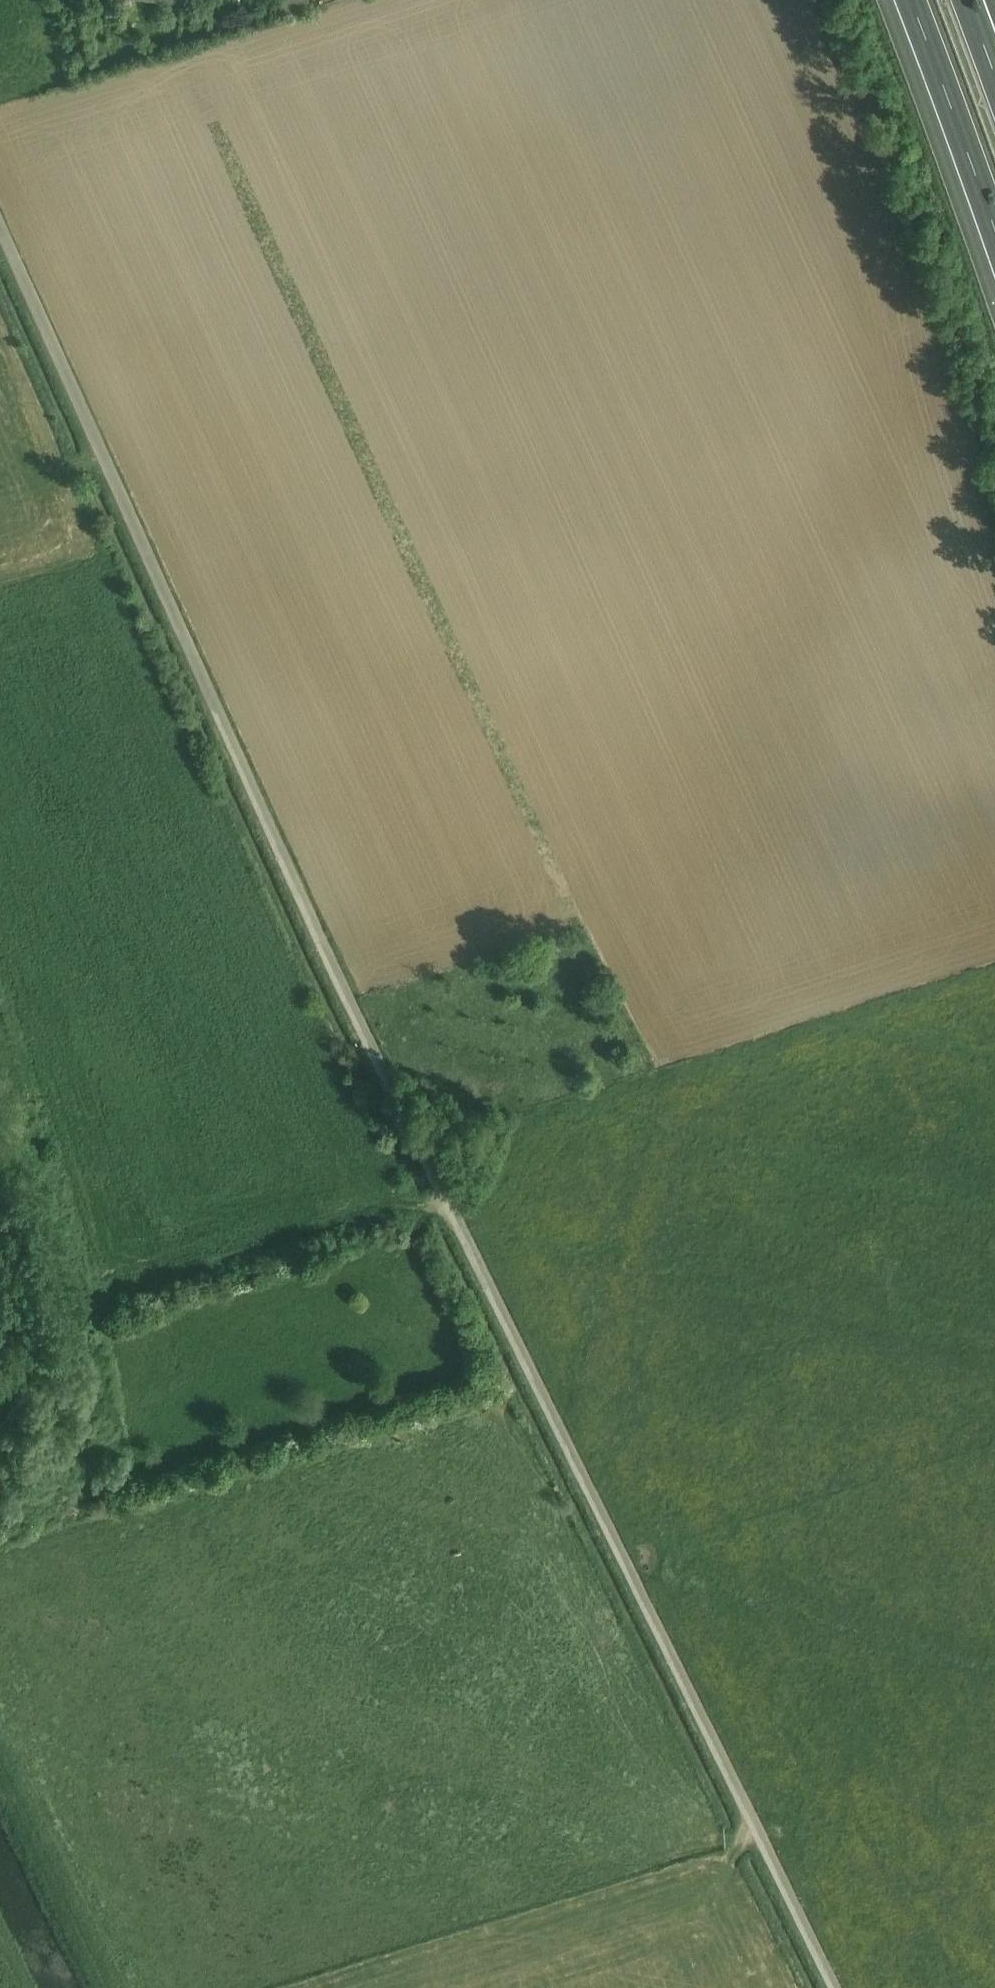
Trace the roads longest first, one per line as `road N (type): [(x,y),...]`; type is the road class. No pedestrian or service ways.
road 1 (unclassified): [(834,1987),(329,960),(0,226)]
road 2 (motorway): [(911,0),(994,227)]

